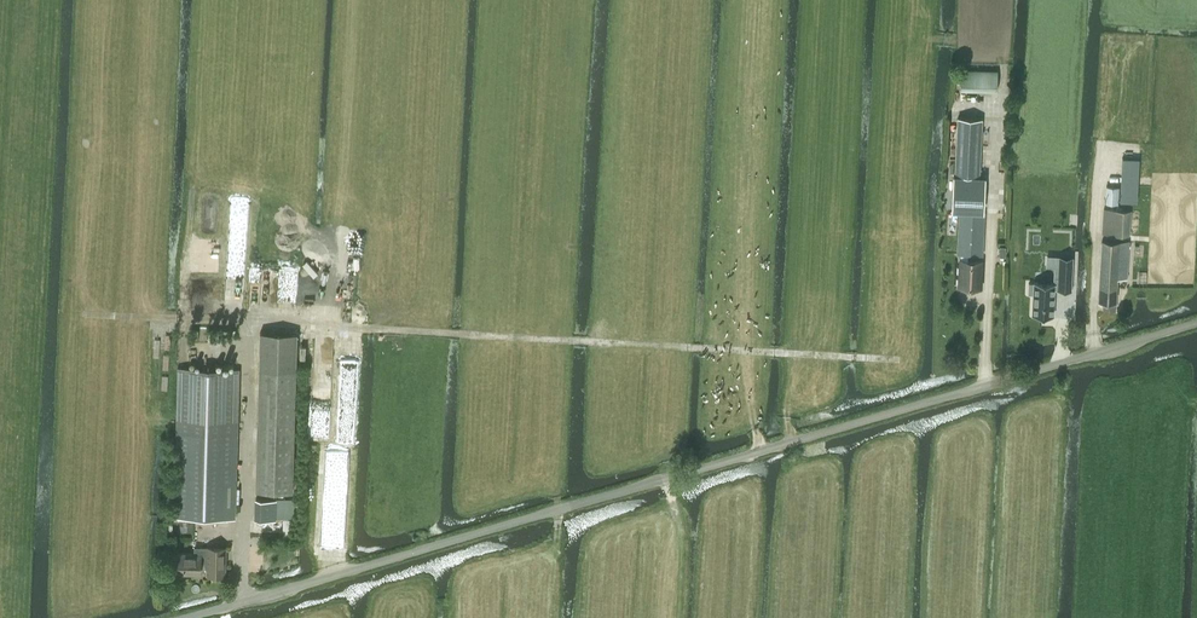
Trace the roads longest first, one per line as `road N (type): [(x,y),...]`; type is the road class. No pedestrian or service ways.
road 1 (unclassified): [(188,617),(1196,322)]
road 2 (track): [(86,314),(884,356)]

